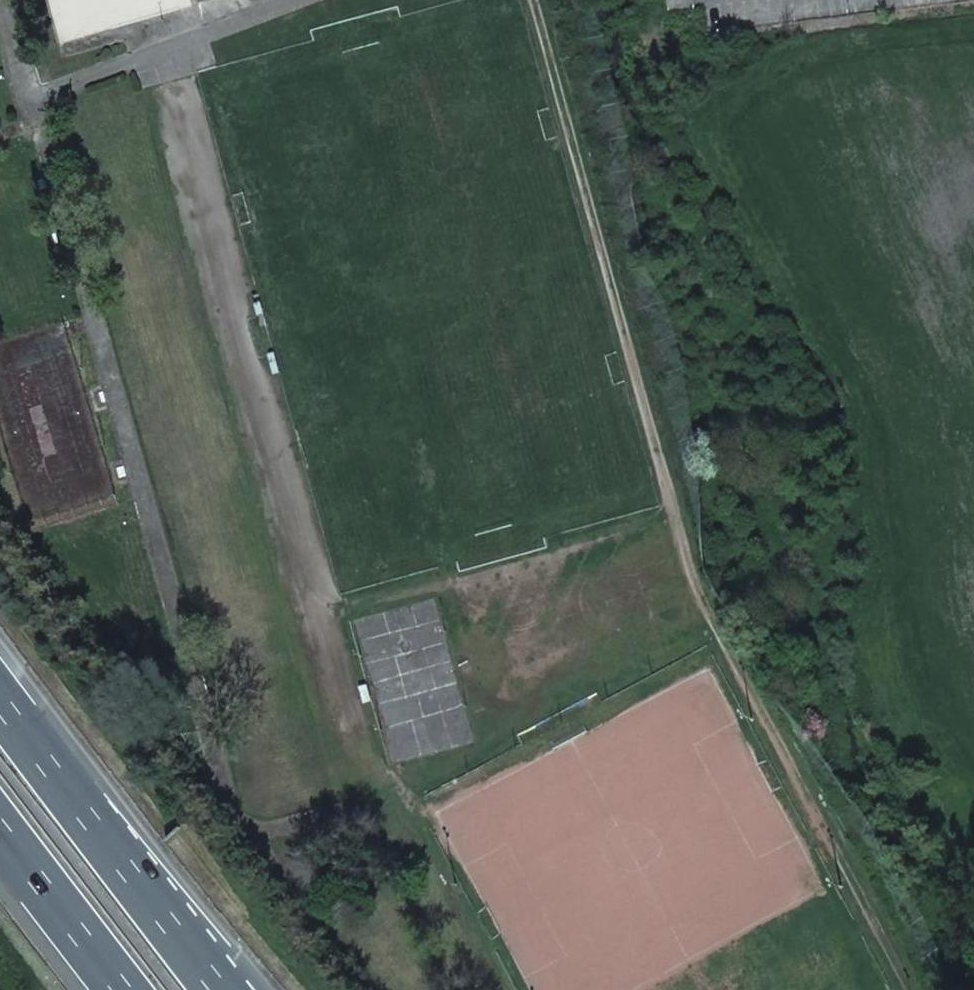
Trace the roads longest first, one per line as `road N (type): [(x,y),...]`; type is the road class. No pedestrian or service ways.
road 1 (motorway): [(220,989),(0,700)]
road 2 (motorway): [(0,828),(124,989)]

